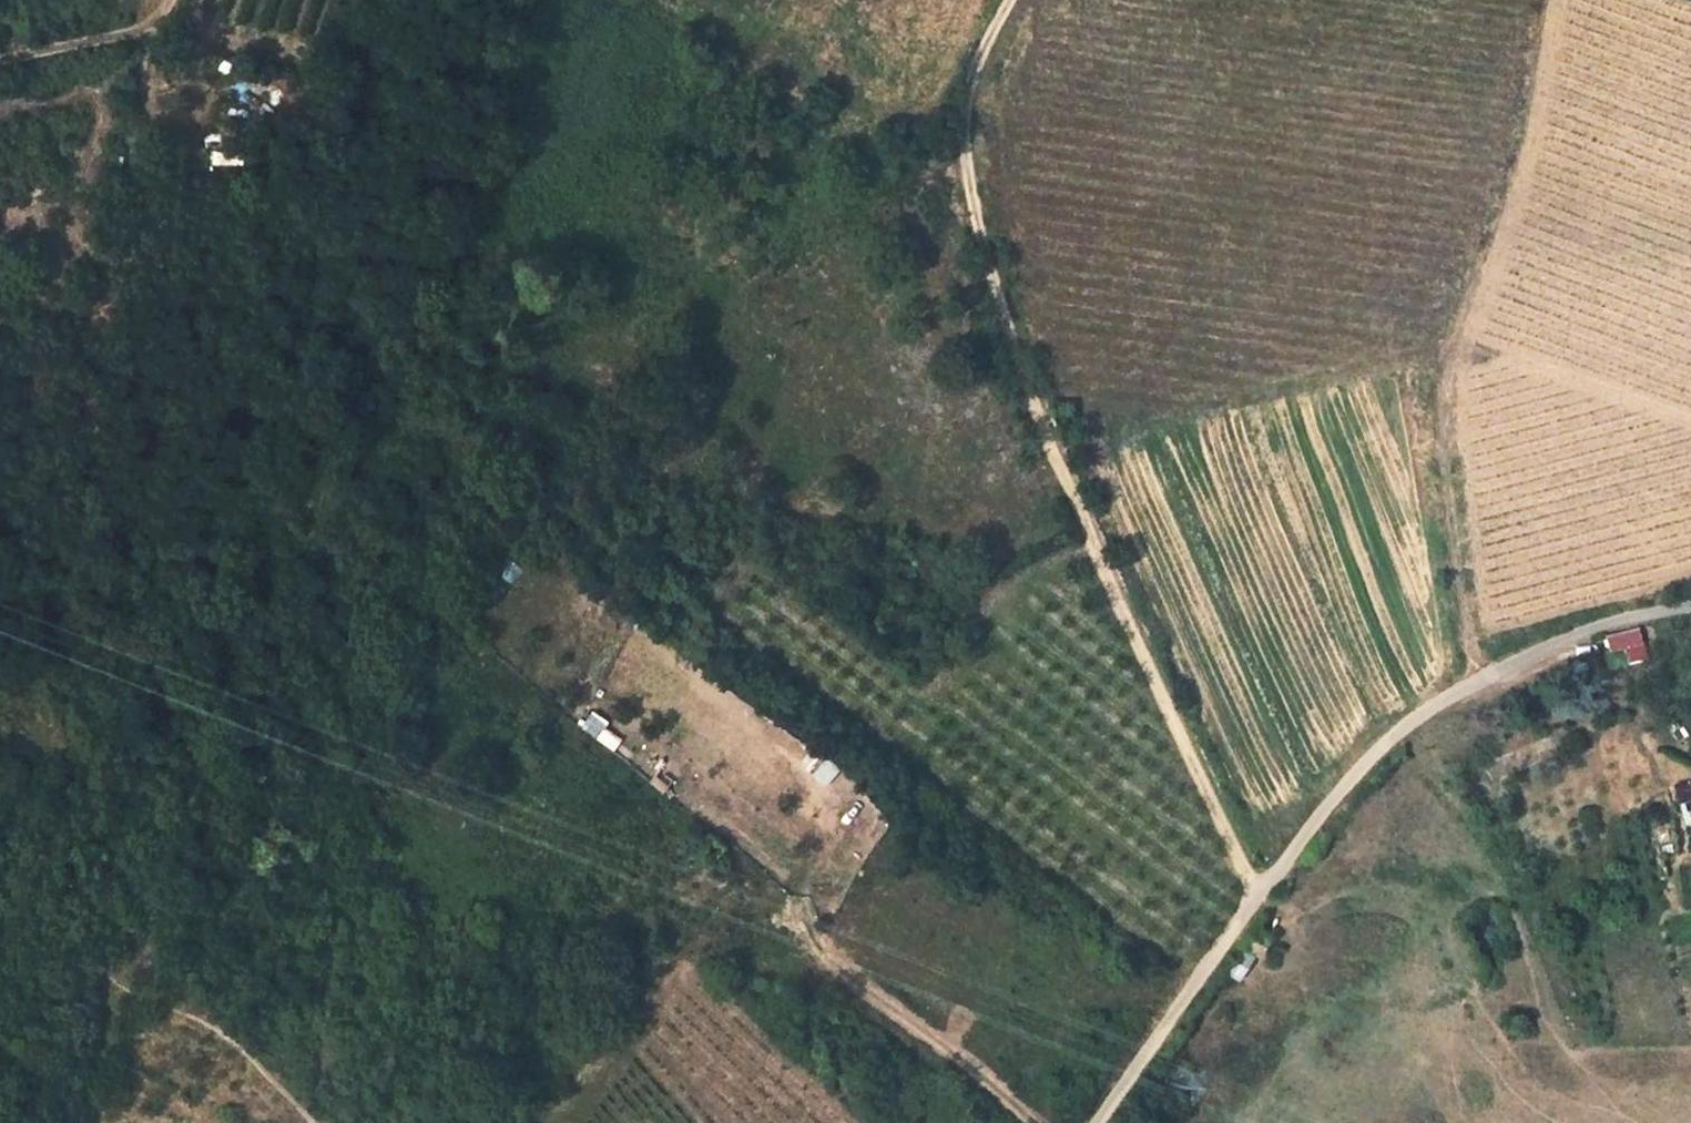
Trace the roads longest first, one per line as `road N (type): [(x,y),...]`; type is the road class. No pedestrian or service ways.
road 1 (track): [(1255,896),(1036,421),(973,204),(965,98),(1009,0)]
road 2 (track): [(1255,896),(1342,784),(1424,711),(1560,639),(1690,604)]
road 3 (track): [(1040,1122),(825,959),(797,888)]
road 4 (track): [(1097,1122),(1255,896)]

